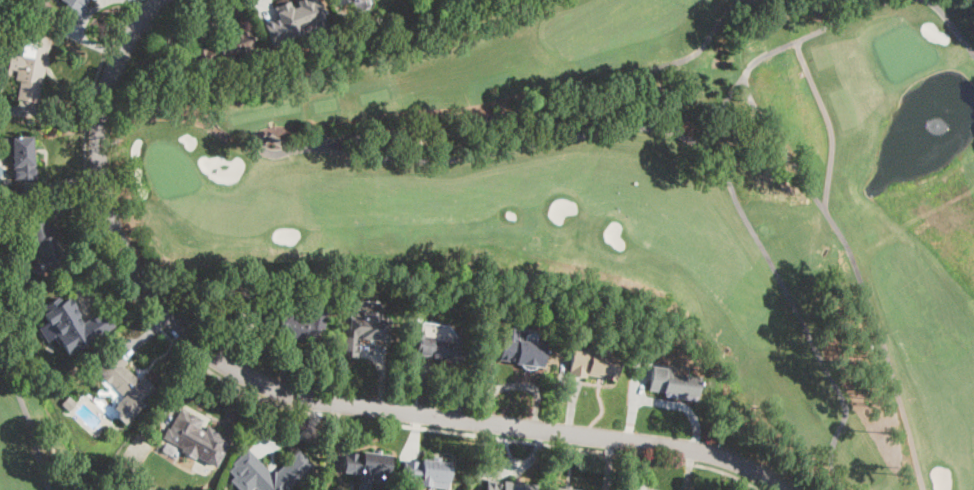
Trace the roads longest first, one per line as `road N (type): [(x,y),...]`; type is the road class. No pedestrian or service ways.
road 1 (residential): [(782,489),(734,460),(684,447),(302,397),(264,384),(183,330),(129,260),(100,171),(100,123),(113,71),(158,0)]

